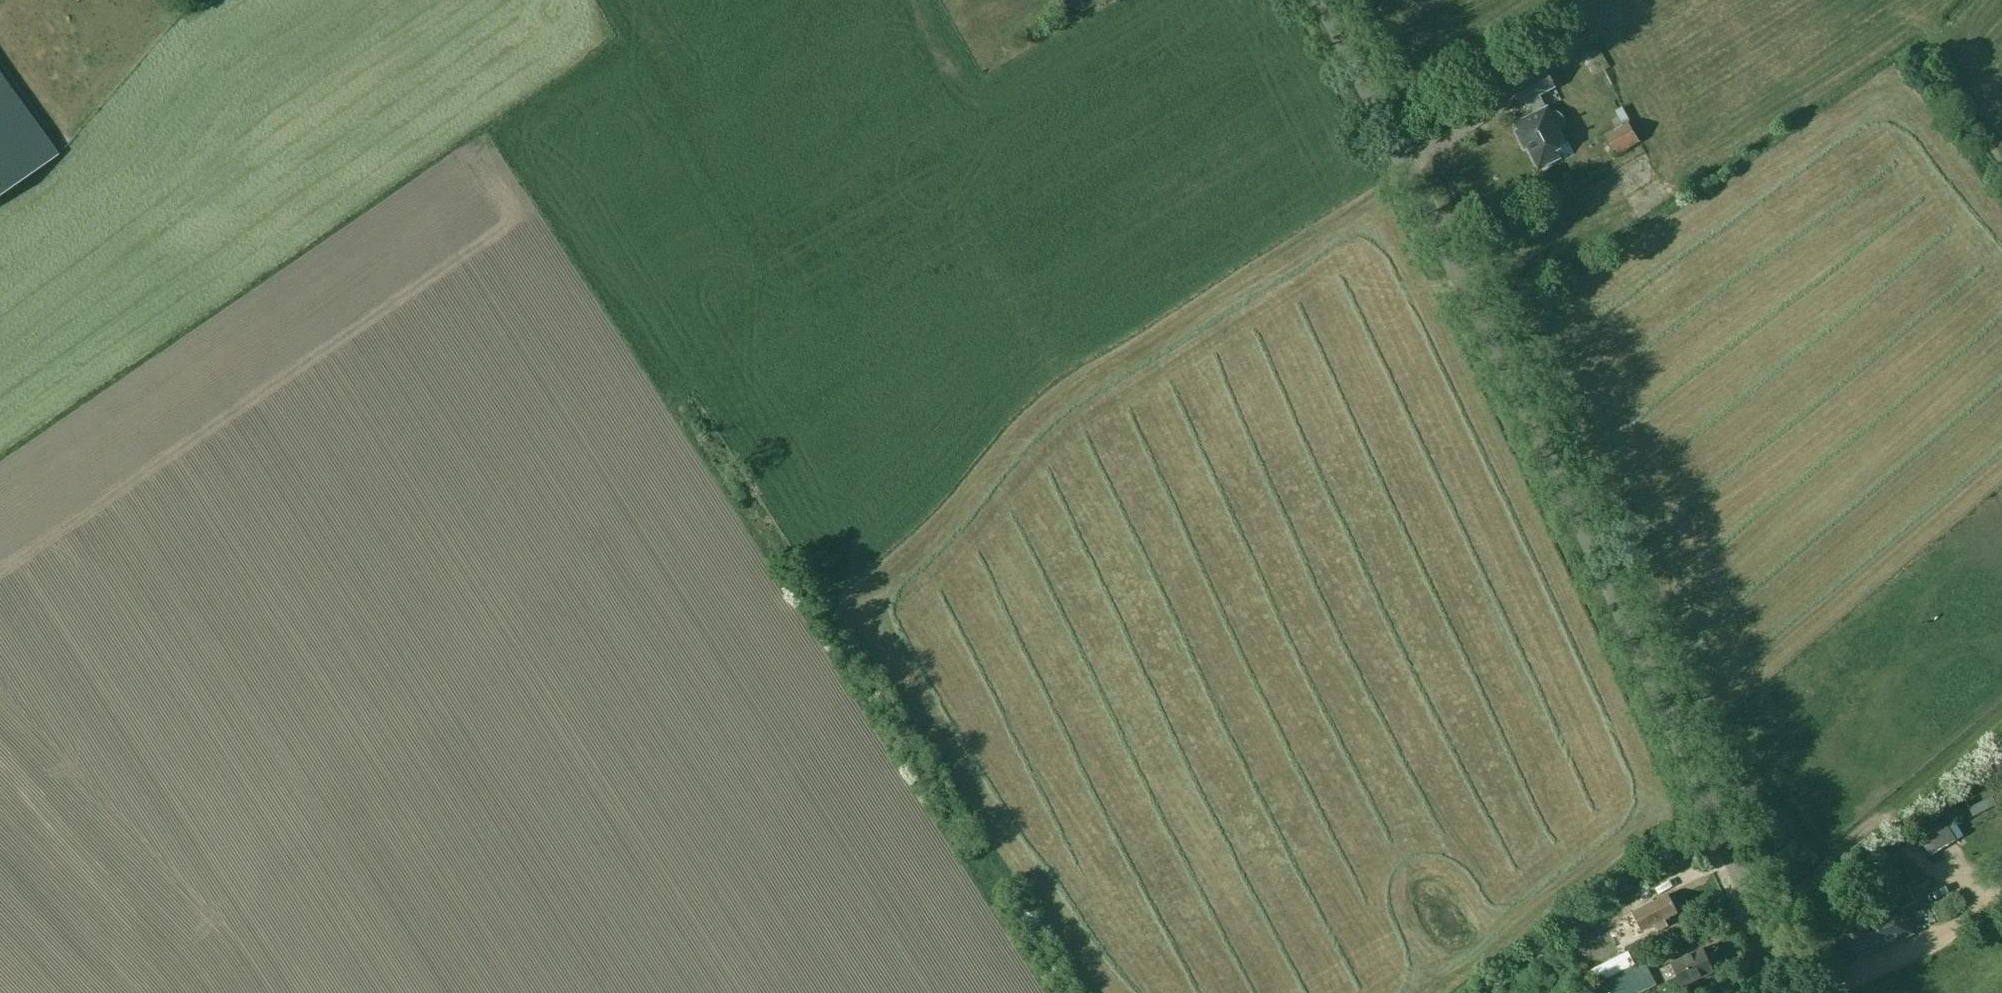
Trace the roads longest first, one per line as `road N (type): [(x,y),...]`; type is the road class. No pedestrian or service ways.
road 1 (tertiary): [(1794,992),(1598,562),(1322,0)]

